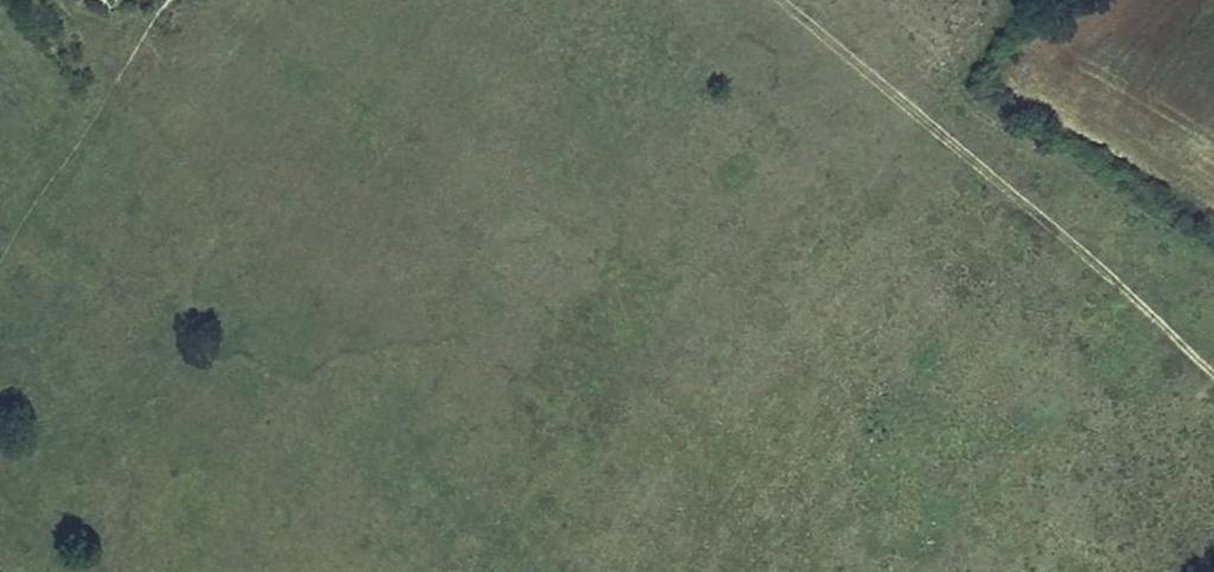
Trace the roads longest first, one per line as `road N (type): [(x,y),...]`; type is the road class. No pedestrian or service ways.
road 1 (track): [(1213,380),(927,119),(777,0)]
road 2 (track): [(167,0),(96,128),(0,263)]

